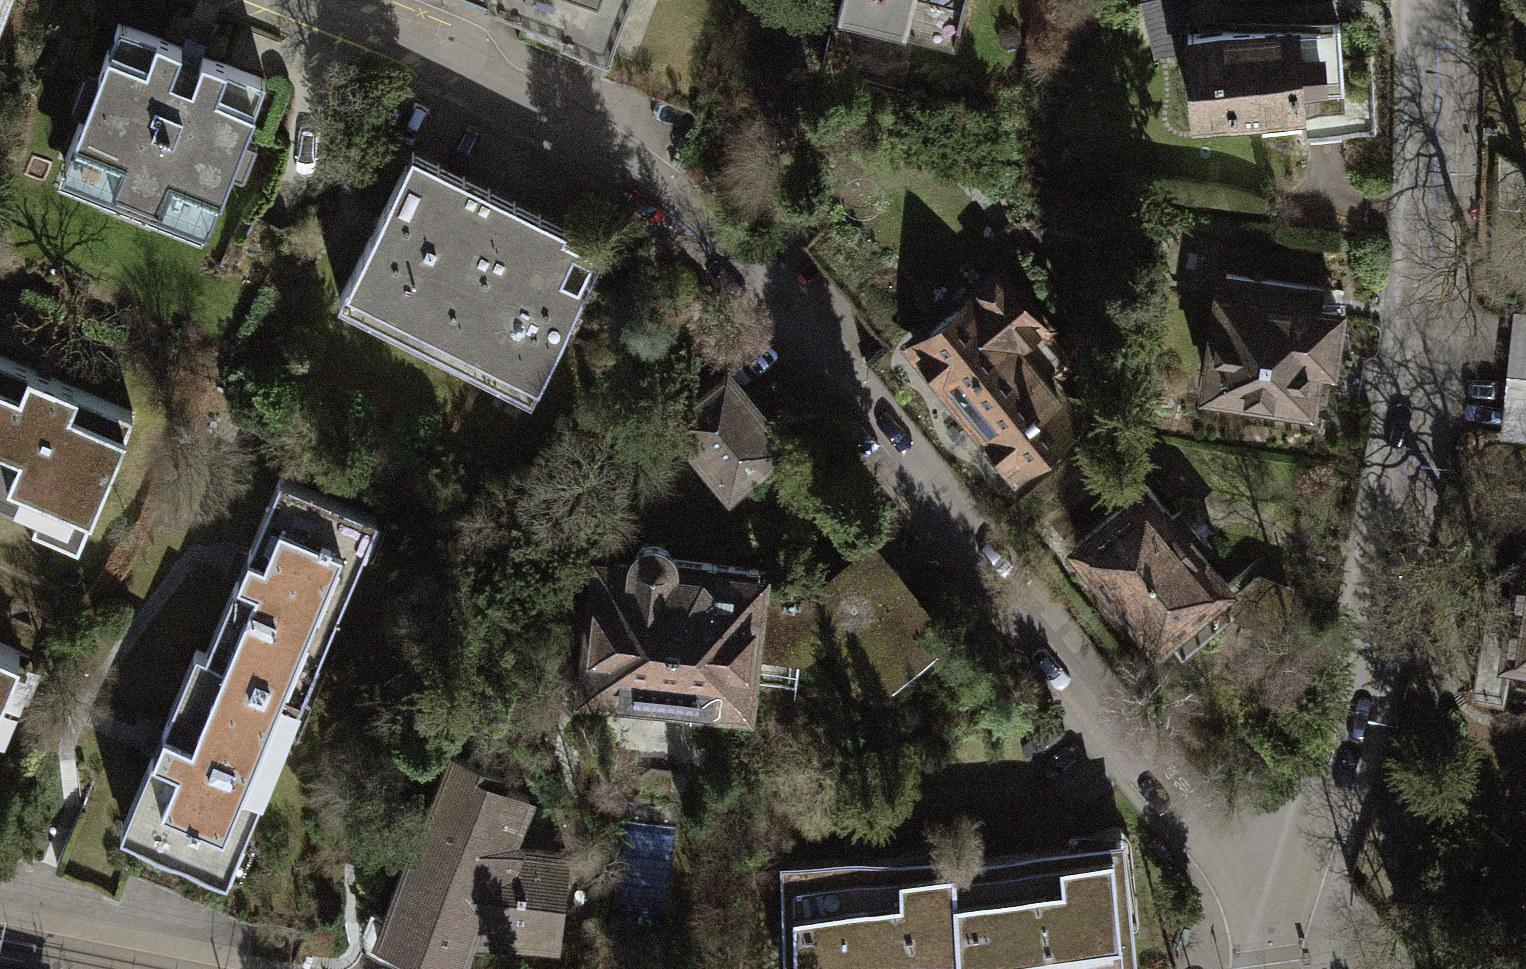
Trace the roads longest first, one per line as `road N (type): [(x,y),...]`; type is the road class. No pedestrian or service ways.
road 1 (residential): [(290,0),(589,141),(736,259),(1178,797),(1276,897)]
road 2 (residential): [(1421,0),(1414,301),(1395,436),(1311,799),(1276,897)]

